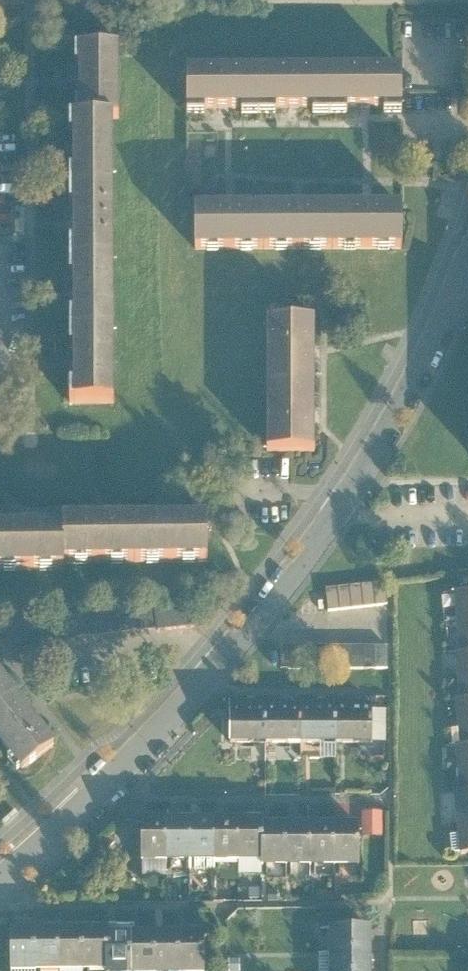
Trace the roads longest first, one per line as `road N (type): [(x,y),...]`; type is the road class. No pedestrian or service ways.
road 1 (residential): [(467,266),(370,460),(283,590),(148,745),(0,879)]

